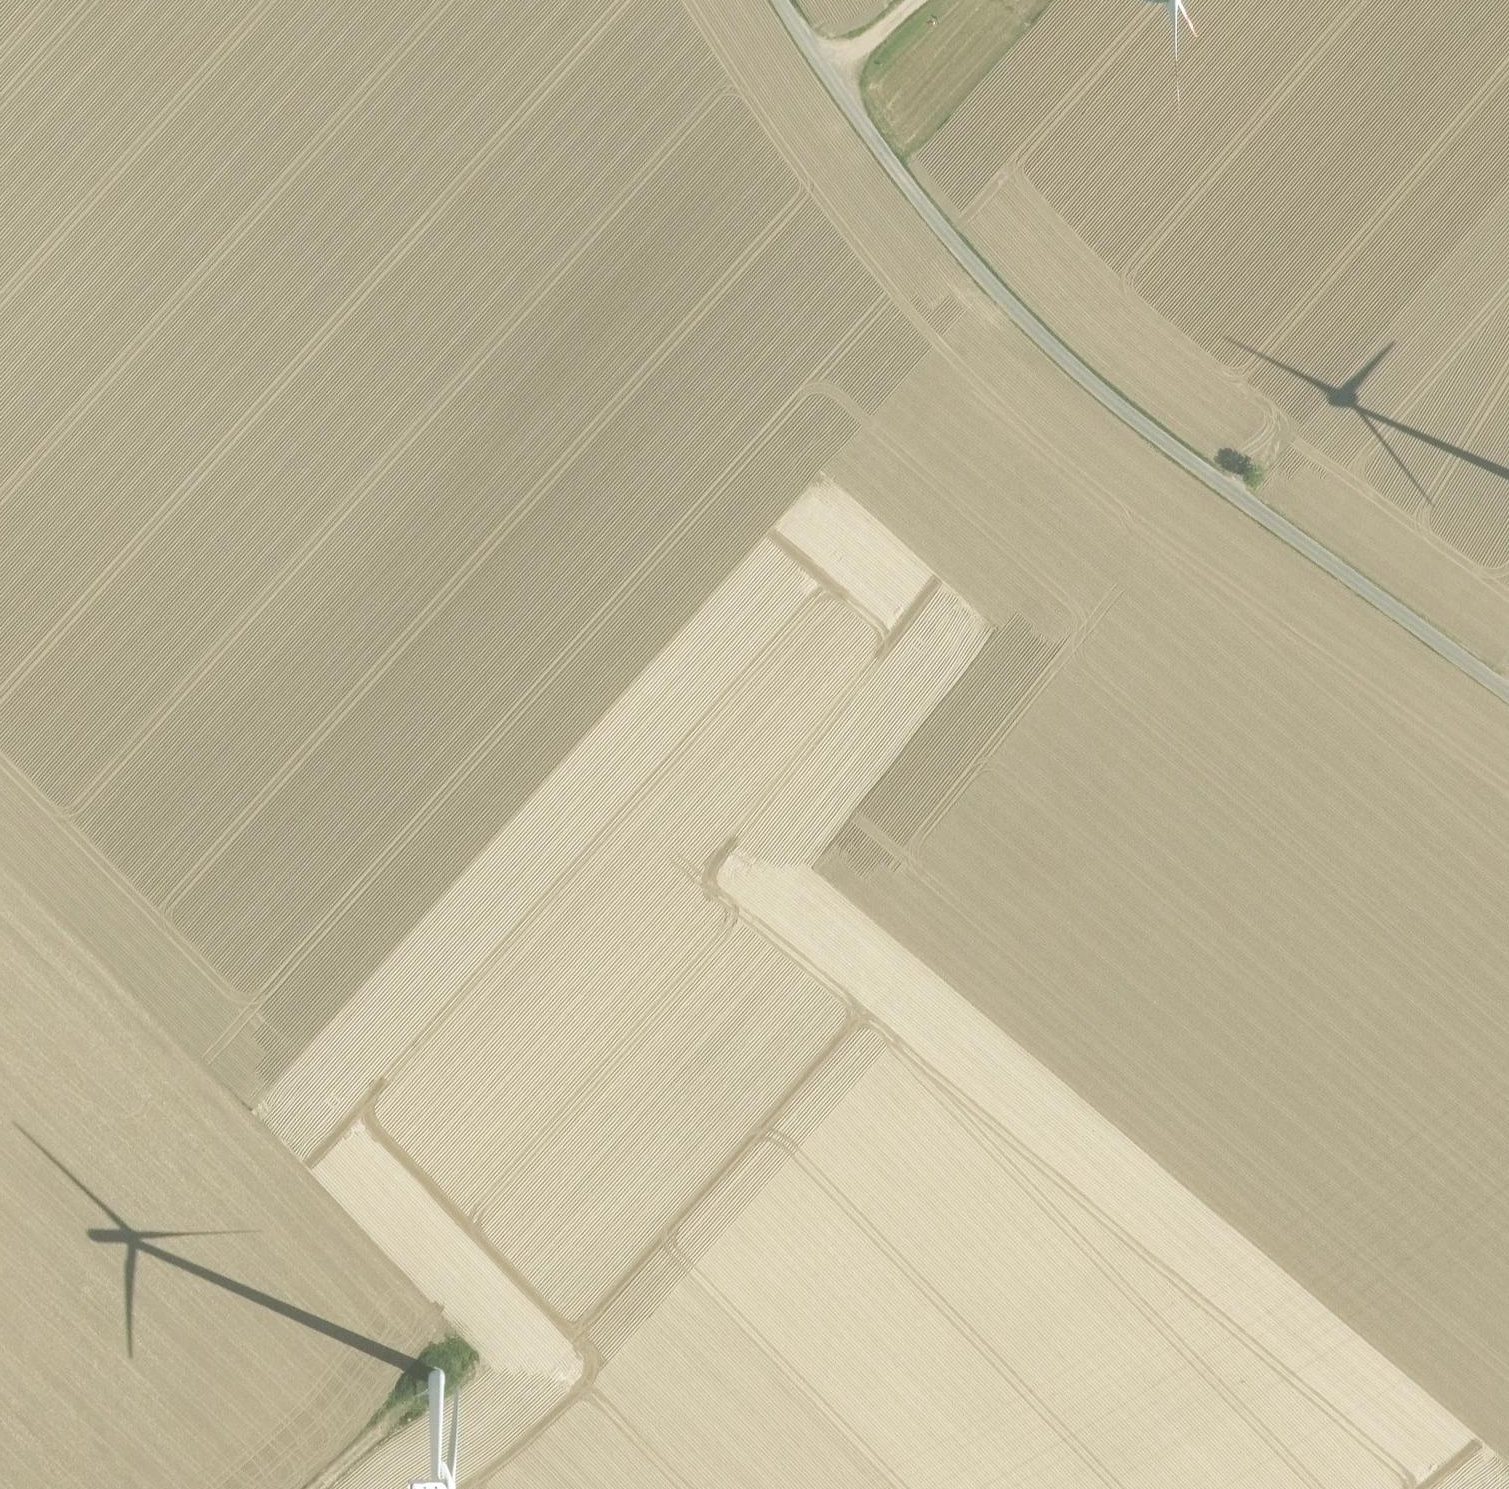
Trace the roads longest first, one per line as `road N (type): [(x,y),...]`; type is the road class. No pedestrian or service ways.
road 1 (unclassified): [(780,0),(829,80),(983,274),(1152,440),(1249,499),(1508,689)]

